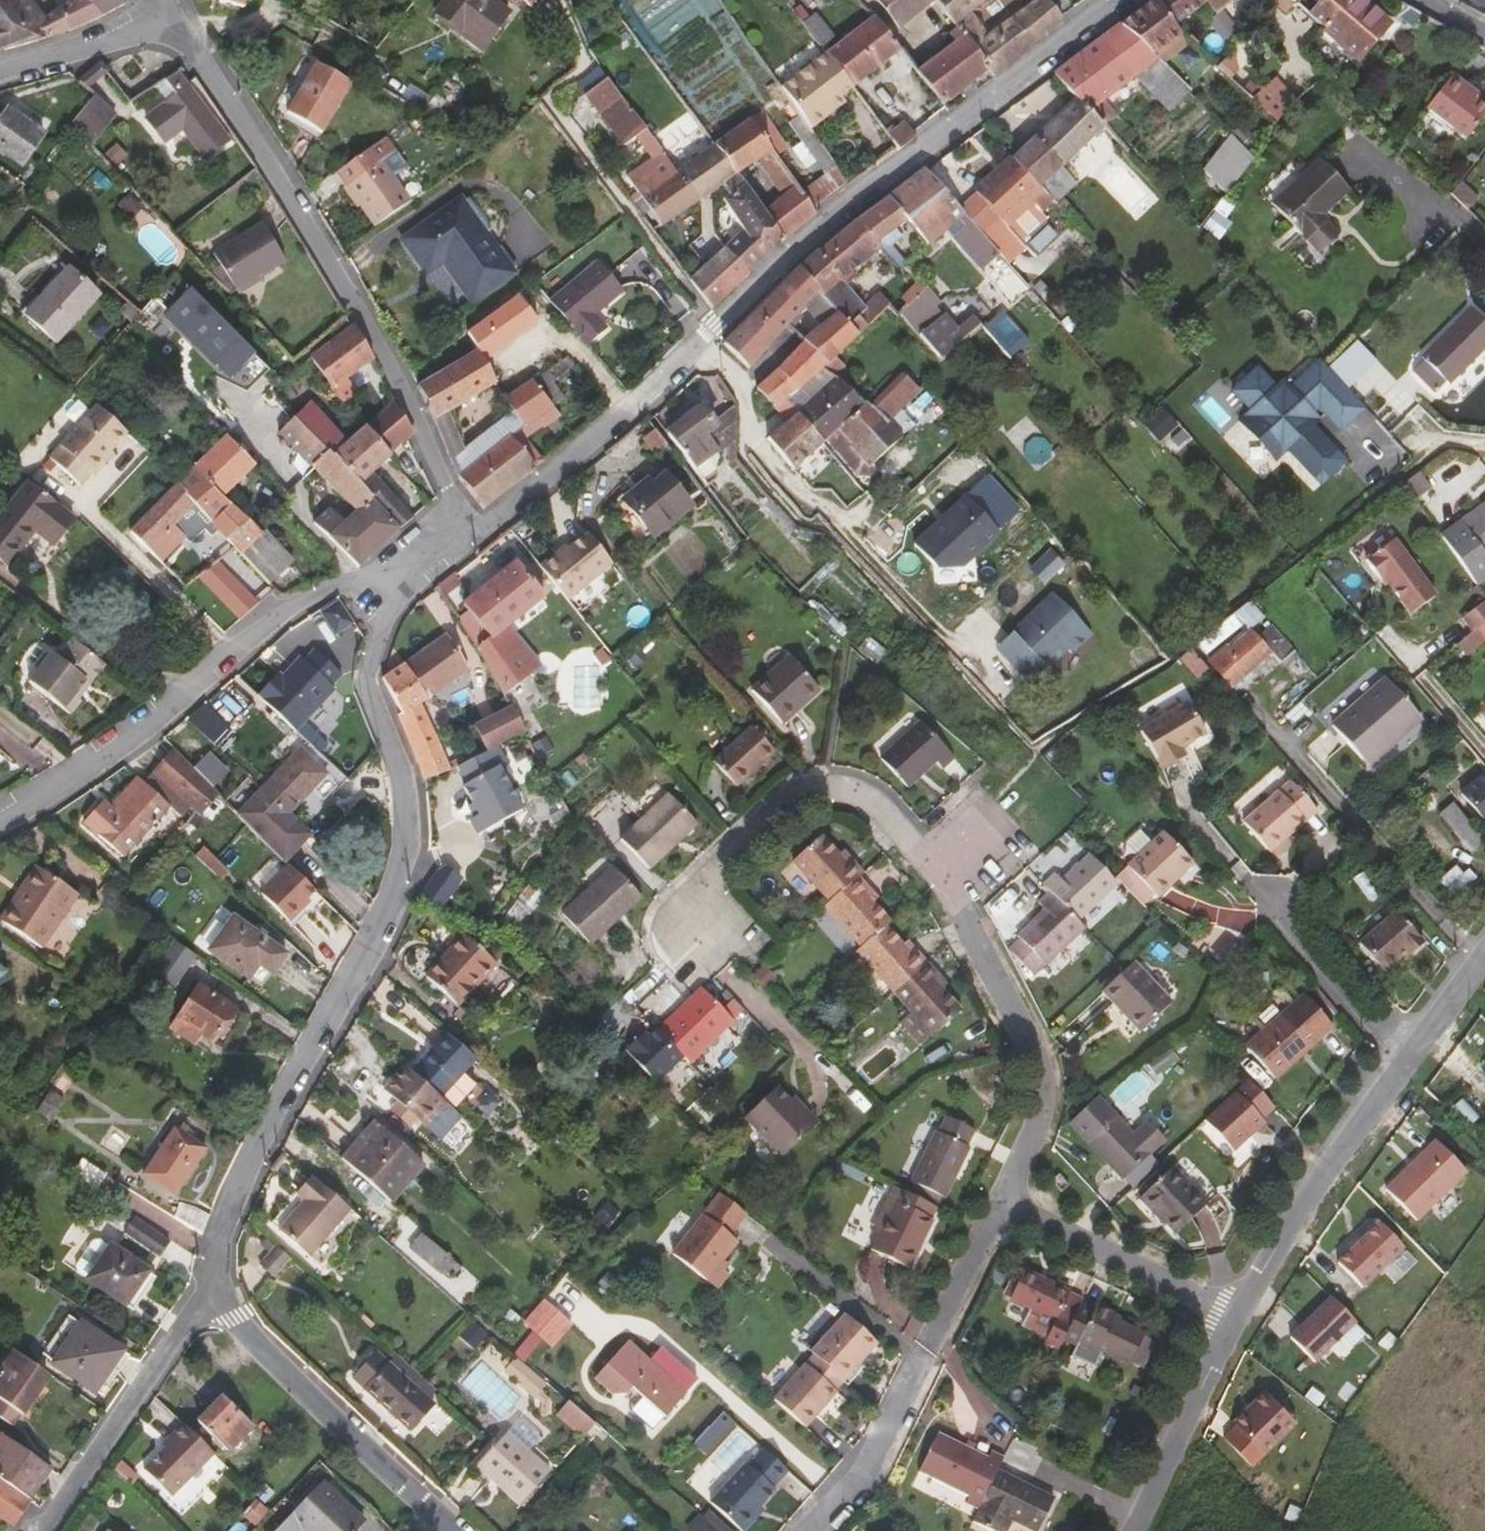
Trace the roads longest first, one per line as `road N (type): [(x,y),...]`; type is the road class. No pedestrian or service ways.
road 1 (residential): [(461,515),(490,525),(896,166),(1124,0)]
road 2 (residential): [(396,605),(367,688),(403,781),(406,854),(372,950),(230,1200),(217,1249),(220,1291)]
road 3 (residential): [(1000,1199),(1040,1106),(1039,1063),(932,868),(865,800),(830,791),(786,793),(694,885),(694,940)]
road 4 (residential): [(175,20),(397,378),(461,515)]
road 5 (residential): [(401,575),(377,570),(289,608),(82,771),(0,822)]
road 6 (residential): [(806,1530),(857,1476),(1000,1199)]
road 7 (residential): [(220,1291),(240,1326),(456,1530)]
road 8 (residential): [(1406,1062),(1235,1322)]
road 9 (residential): [(220,1291),(155,1364),(40,1530)]
road 10 (residential): [(1000,1199),(1235,1322)]
road 11 (residential): [(1406,1062),(1242,863)]
road 12 (residential): [(1235,1322),(1137,1530)]
road 13 (residential): [(0,75),(175,20)]
road 14 (residential): [(1484,959),(1406,1062)]

